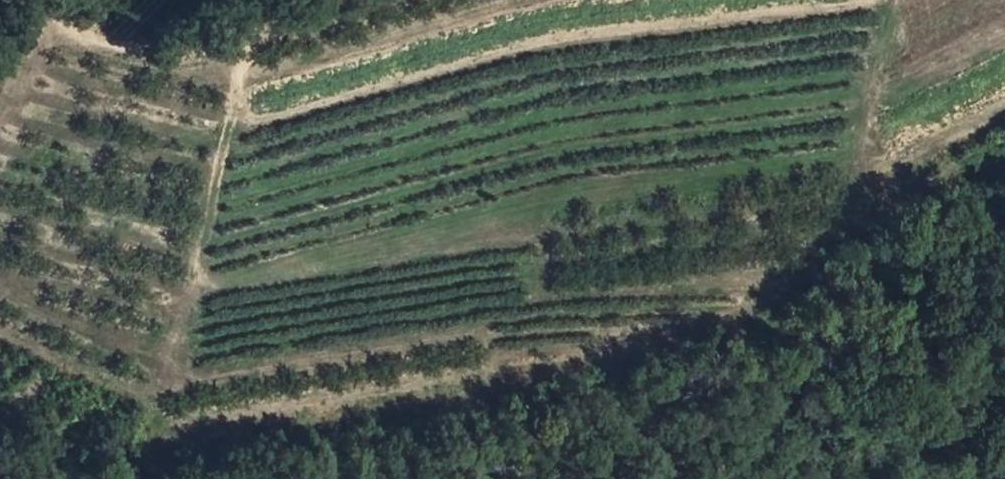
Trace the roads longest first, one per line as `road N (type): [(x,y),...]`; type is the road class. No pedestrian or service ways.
road 1 (track): [(34,0),(41,14),(242,47),(336,0)]

